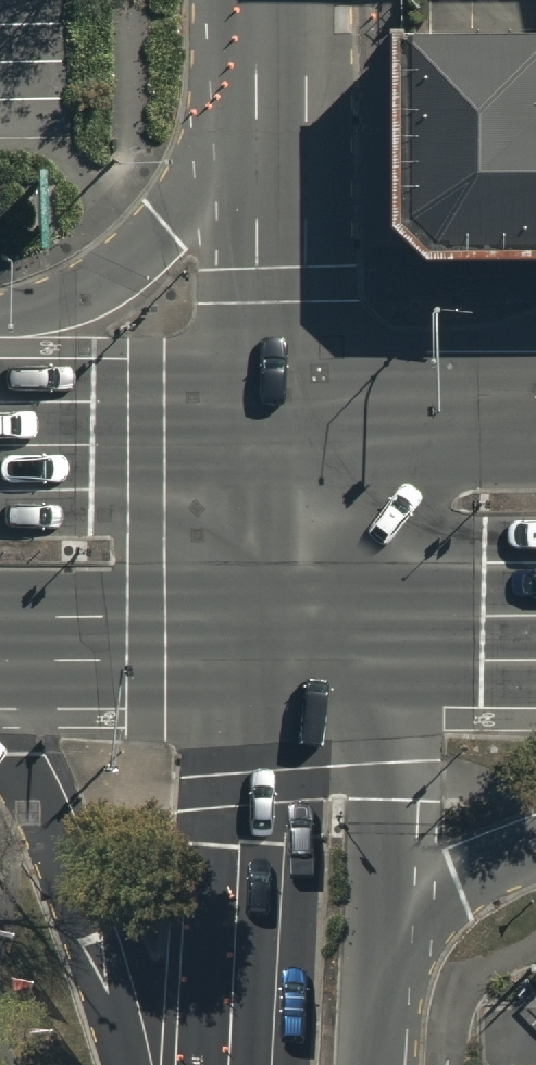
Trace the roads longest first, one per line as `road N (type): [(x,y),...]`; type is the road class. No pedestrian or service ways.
road 1 (secondary): [(243,1064),(257,783),(309,638)]
road 2 (secondary): [(299,439),(266,15)]
road 3 (primary): [(0,312),(48,302),(103,276),(165,226),(194,187),(266,15)]
road 4 (primary): [(133,1064),(51,808),(0,726)]
road 5 (secondary): [(309,638),(380,781),(378,936)]
road 6 (primary): [(309,638),(0,638)]
road 7 (primary): [(0,443),(299,439)]
road 8 (primary): [(299,439),(535,420)]
road 9 (primary): [(535,637),(309,638)]
road 10 (secondary): [(309,638),(299,439)]
road 11 (primary): [(535,861),(459,890),(378,936)]
road 12 (secondary): [(378,936),(372,1064)]

